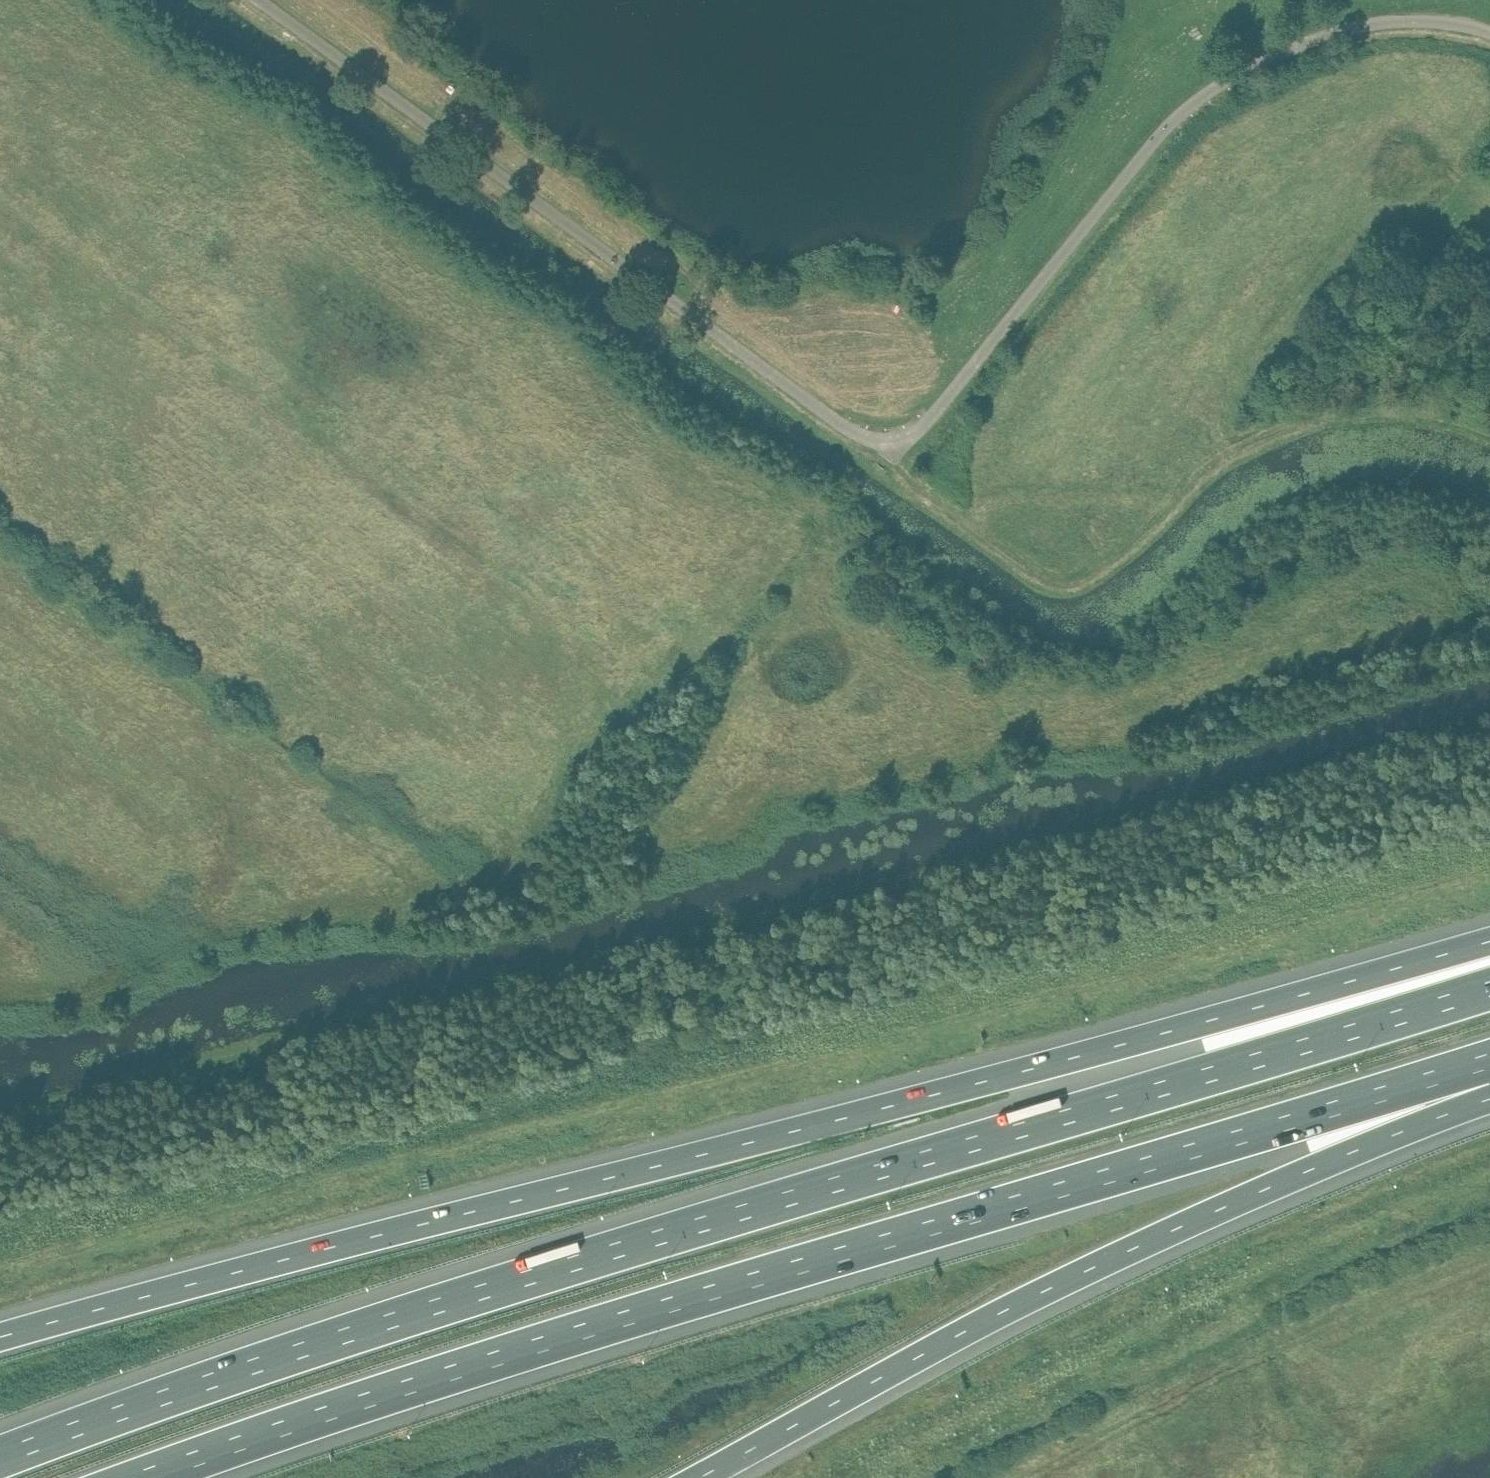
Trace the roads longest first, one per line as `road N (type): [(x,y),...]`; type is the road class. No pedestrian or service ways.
road 1 (motorway): [(1489,977),(365,1329),(0,1457)]
road 2 (unclassified): [(259,0),(853,431),(897,445),(931,416),(1179,115),(1218,86),(1324,37),(1378,23),(1434,20),(1489,32)]
road 3 (motorway): [(1489,951),(0,1336)]
road 4 (motorway): [(138,1477),(586,1327),(1150,1156),(1489,1063)]
road 5 (motorway): [(696,1477),(1489,1063)]

